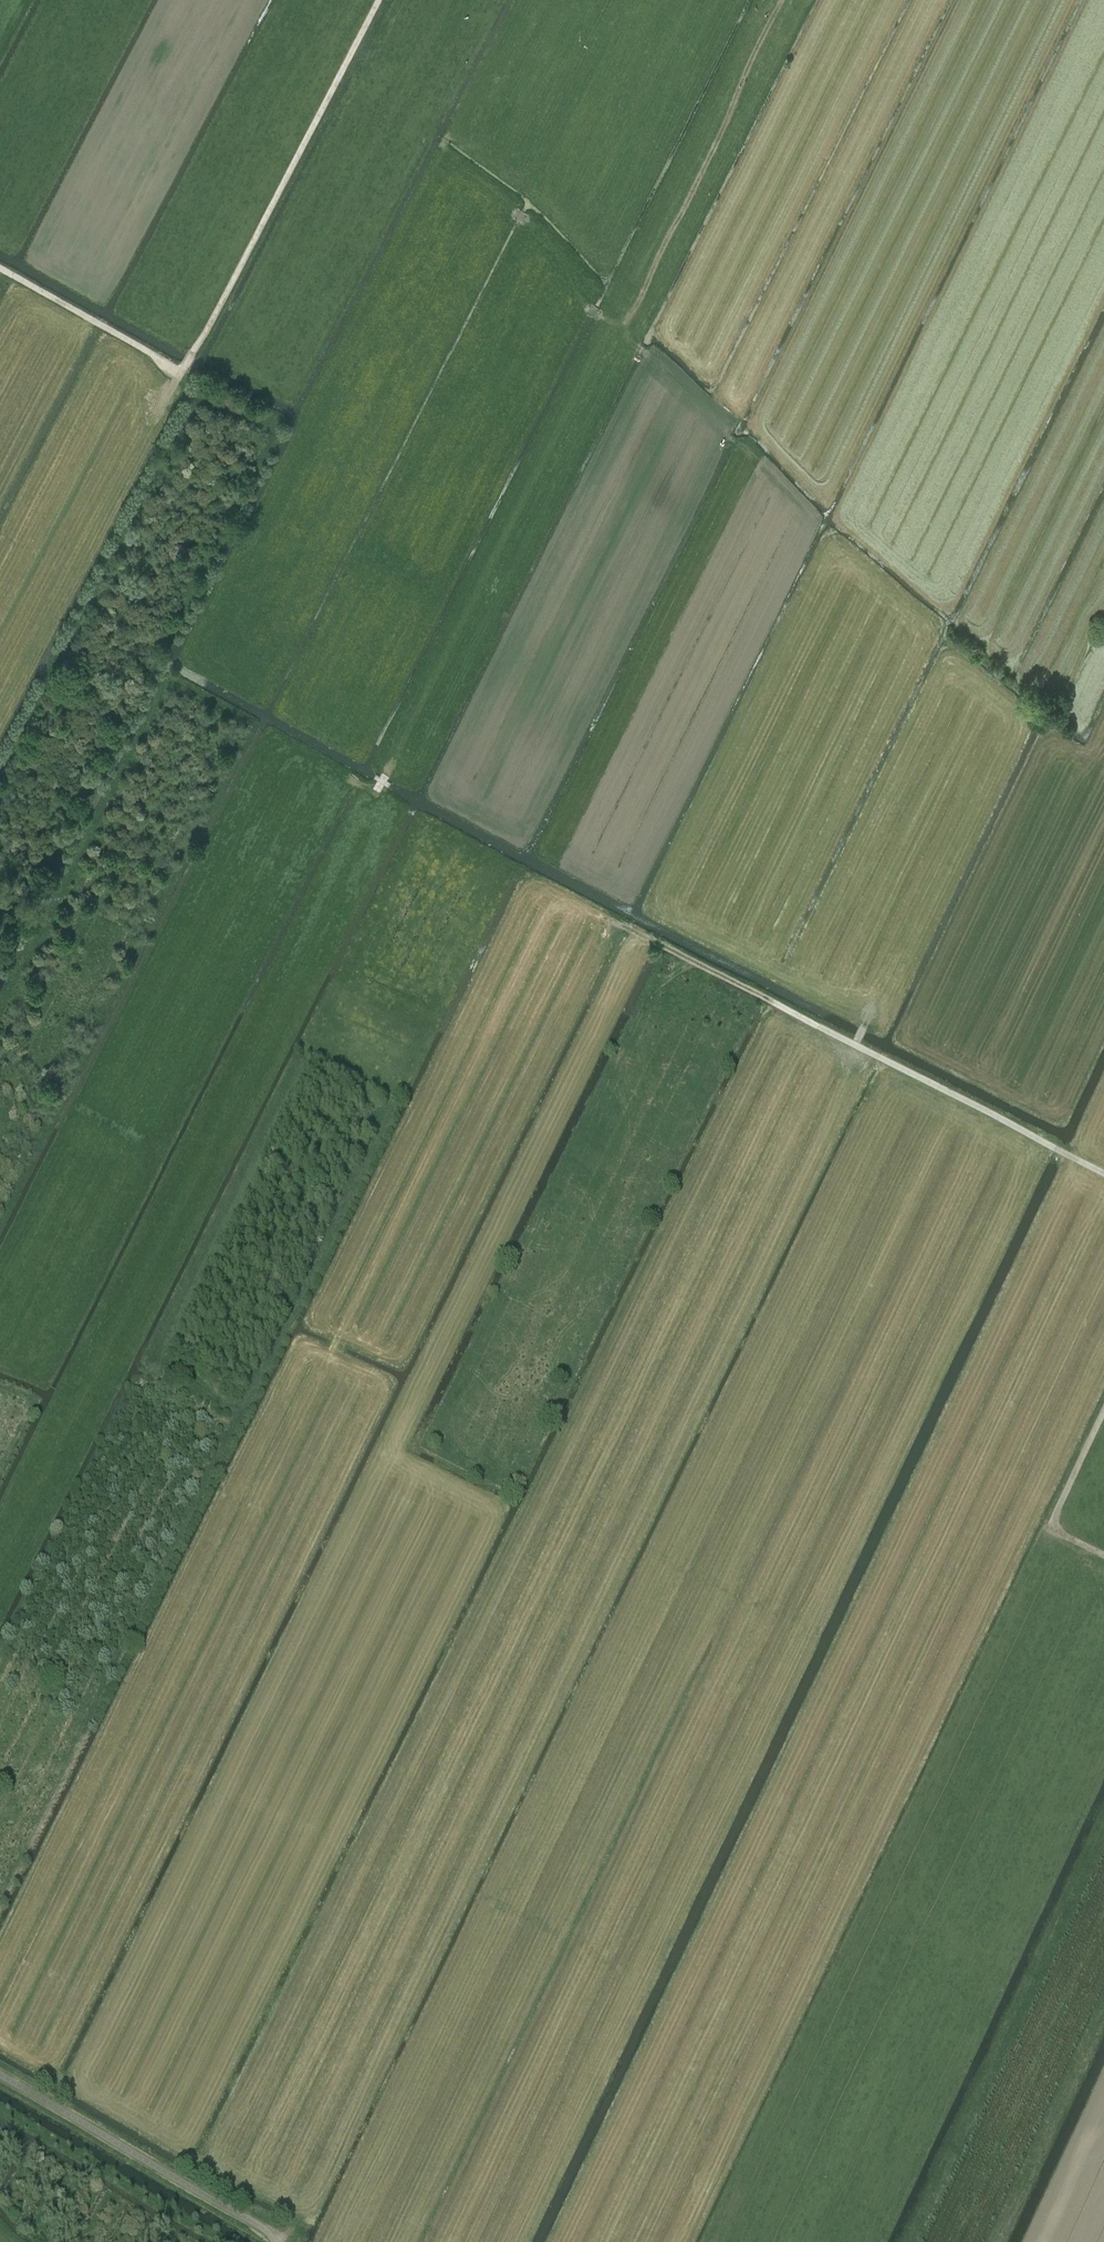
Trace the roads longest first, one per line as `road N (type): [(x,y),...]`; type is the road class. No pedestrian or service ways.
road 1 (track): [(182,361),(375,0)]
road 2 (track): [(1103,1173),(773,1002)]
road 3 (track): [(1103,1414),(1050,1528),(1103,1556)]

